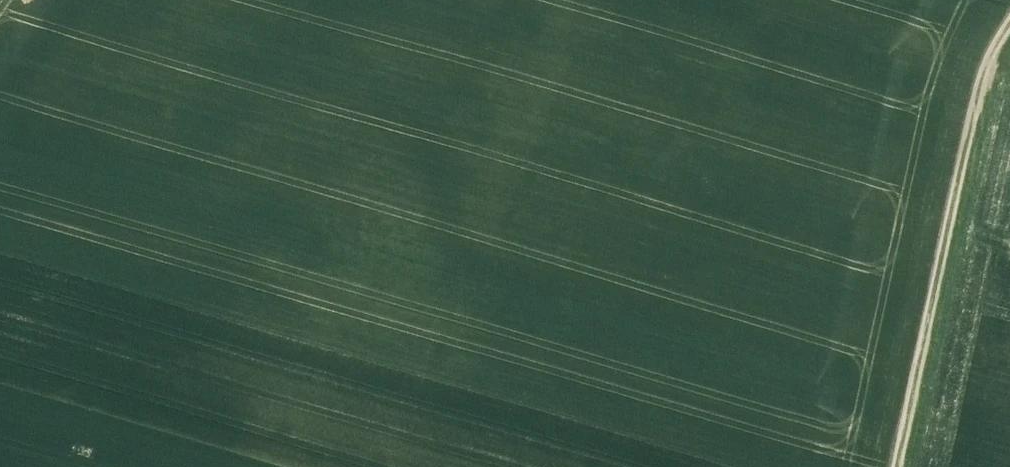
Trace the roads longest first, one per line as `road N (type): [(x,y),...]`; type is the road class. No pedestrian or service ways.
road 1 (track): [(1009,27),(981,68),(895,466)]

